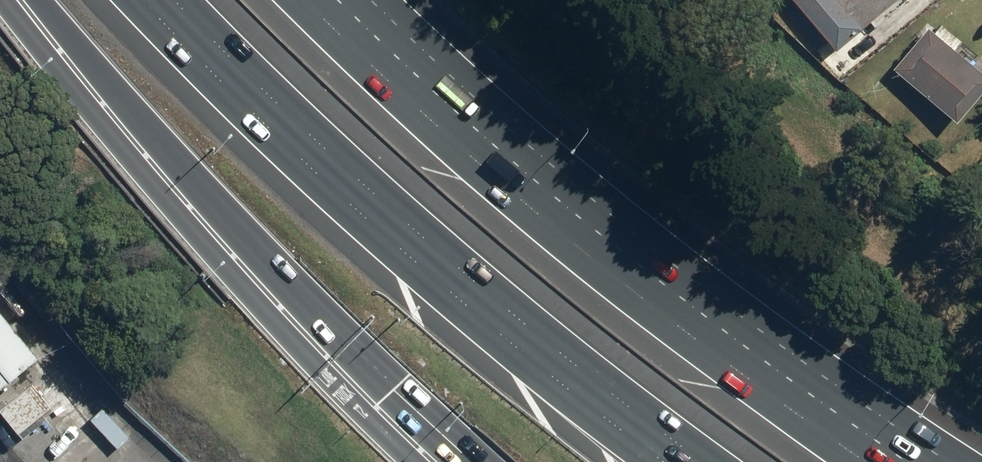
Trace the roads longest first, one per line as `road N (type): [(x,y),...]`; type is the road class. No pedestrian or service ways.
road 1 (motorway): [(312,0),(425,111),(644,300),(871,461)]
road 2 (motorway): [(707,461),(445,255),(175,0)]
road 3 (motorway): [(458,461),(353,363),(137,127),(34,0)]

